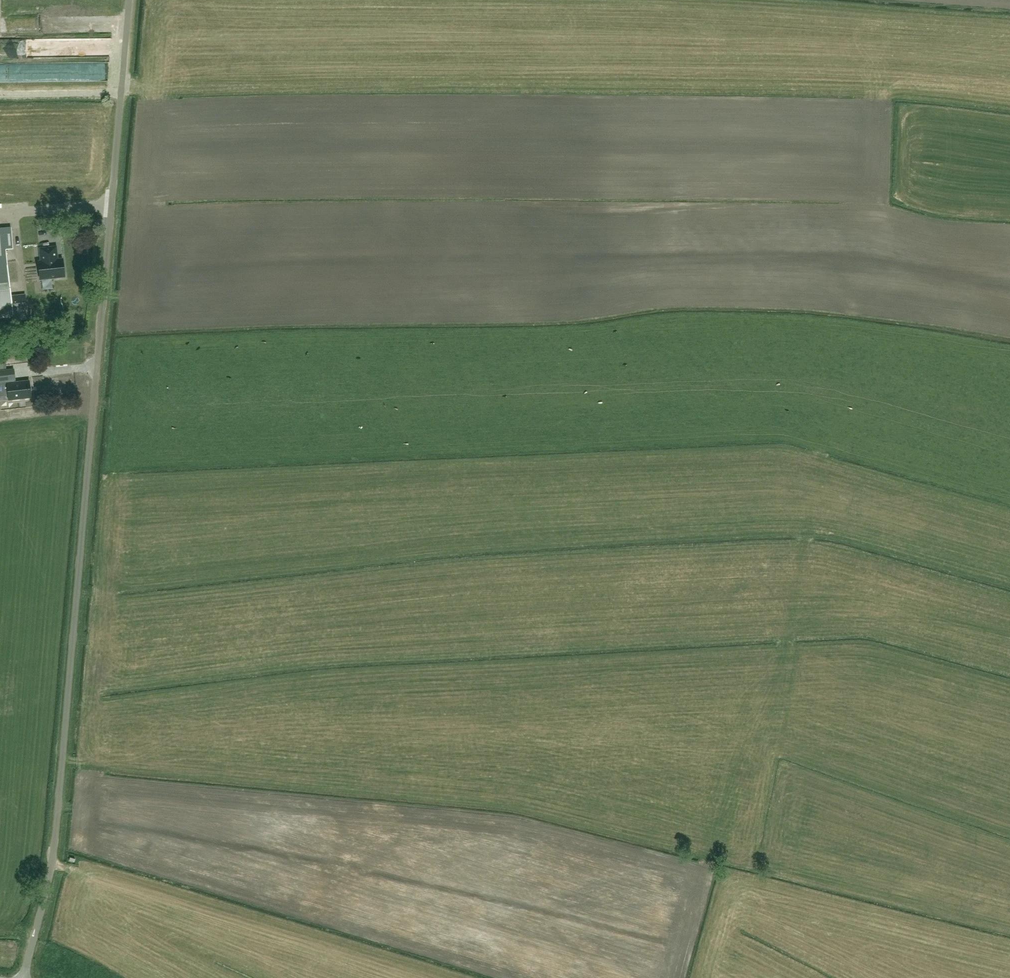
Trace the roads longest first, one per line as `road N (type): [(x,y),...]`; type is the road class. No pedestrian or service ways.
road 1 (unclassified): [(23,977),(54,853),(129,0)]

